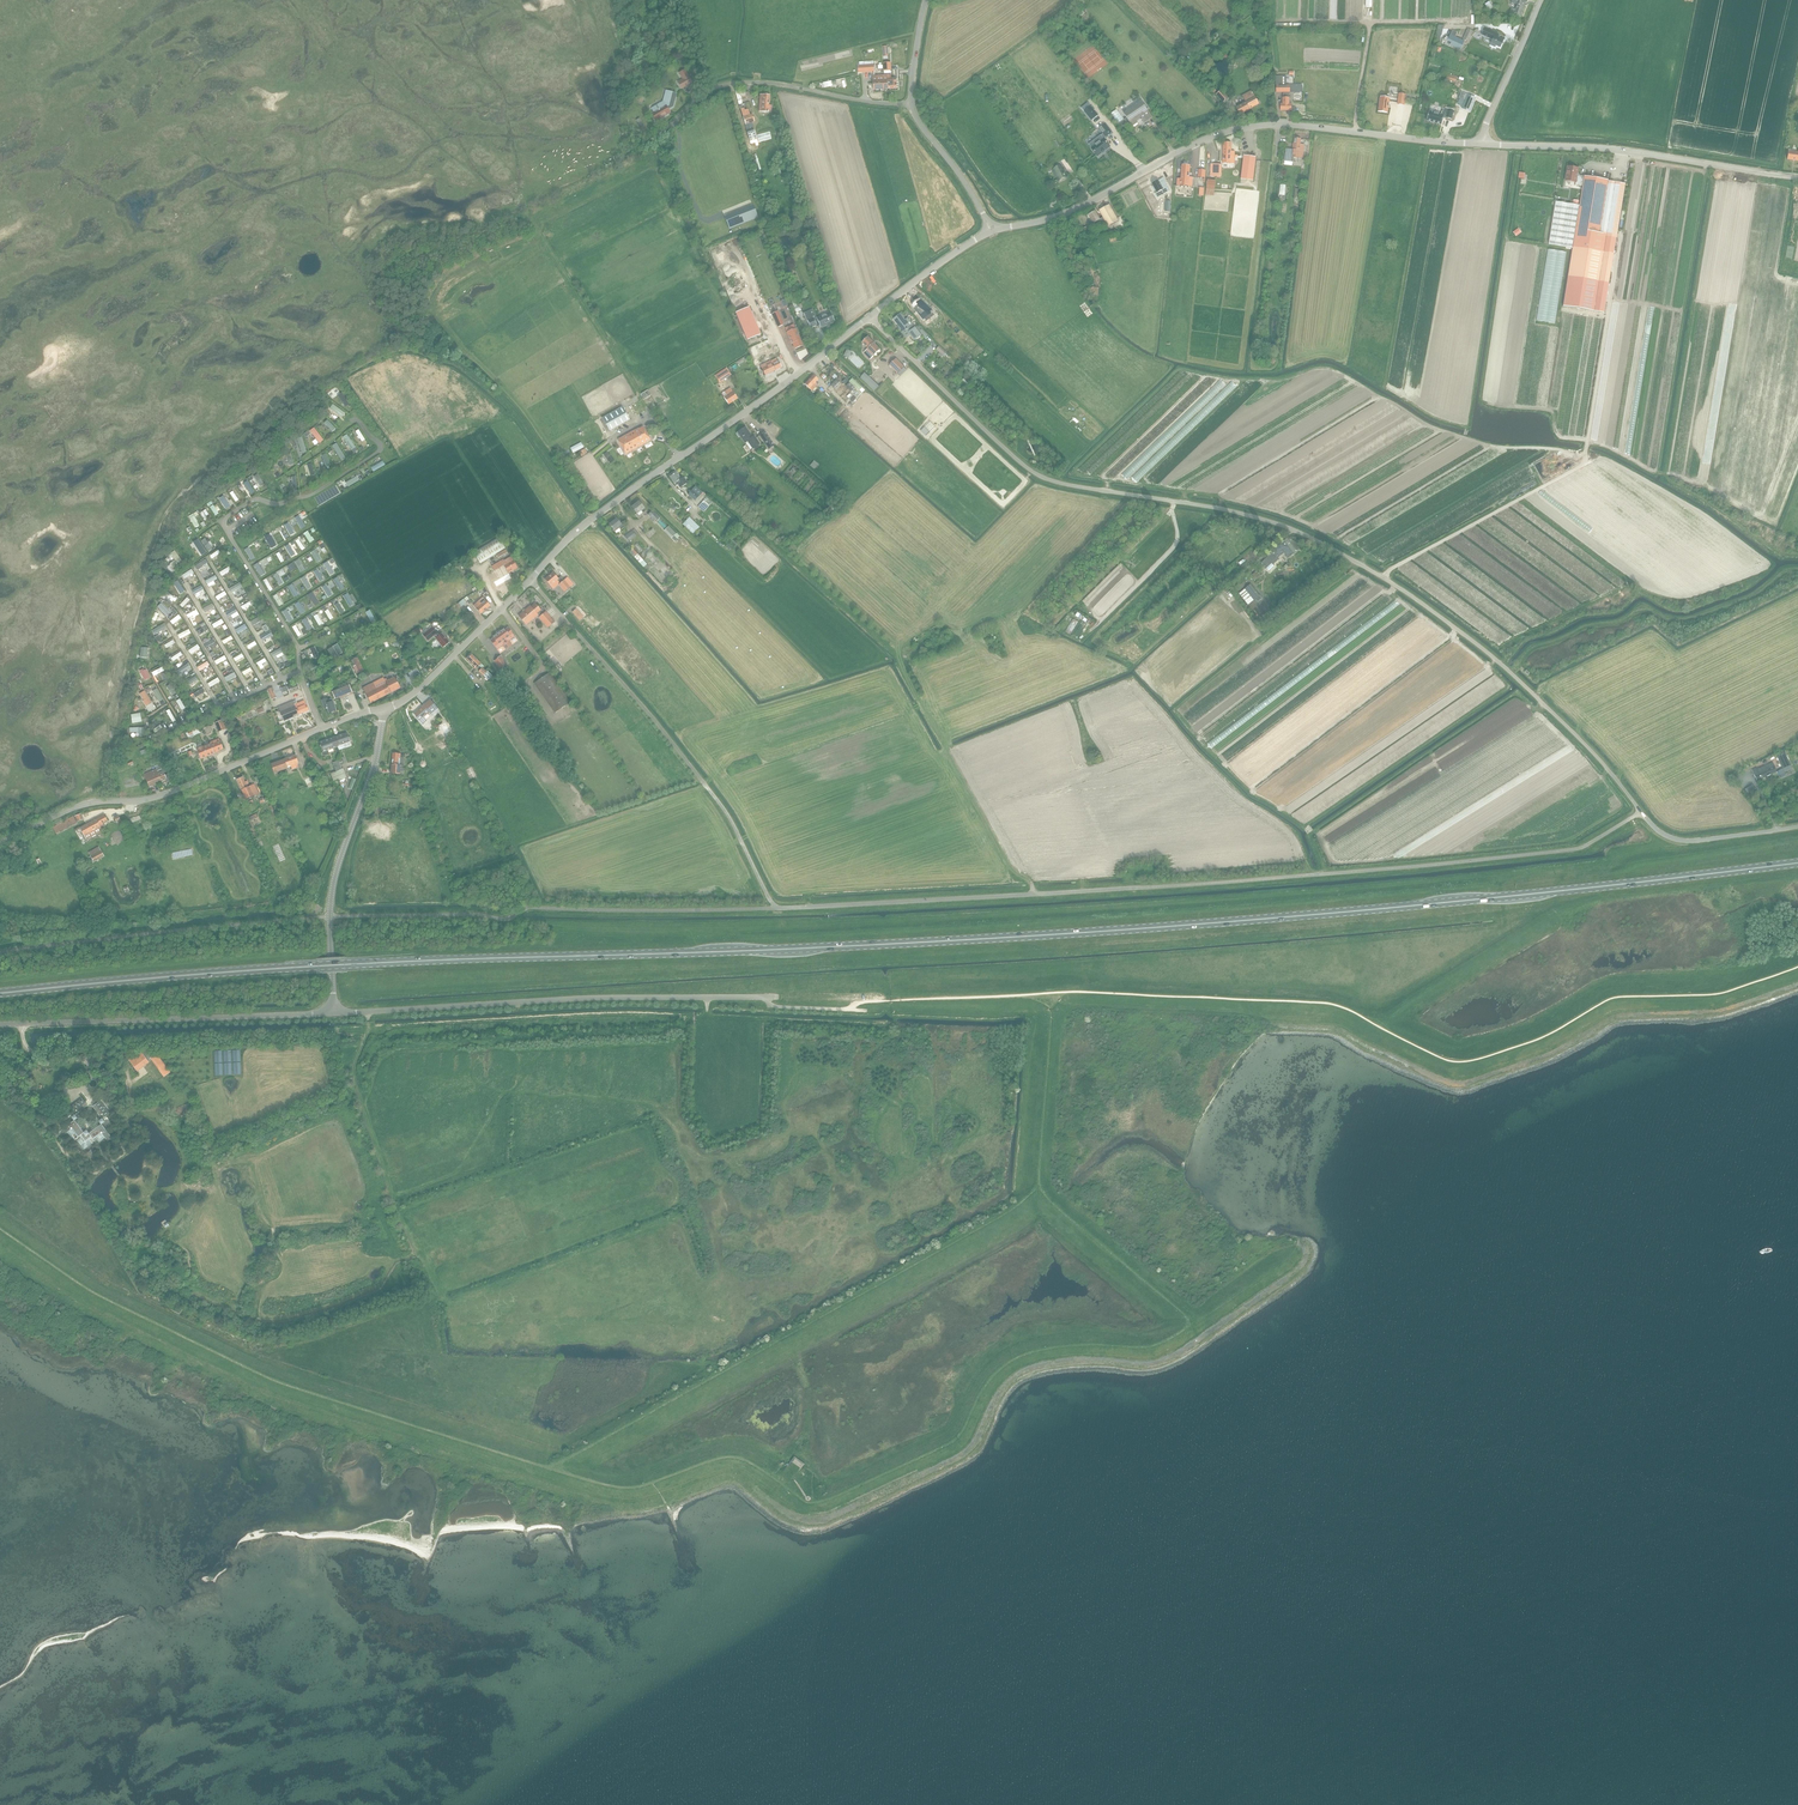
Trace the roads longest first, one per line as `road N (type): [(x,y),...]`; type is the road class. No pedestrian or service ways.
road 1 (primary): [(0,995),(345,964),(1210,923),(1797,863)]
road 2 (unclassified): [(1797,826),(1690,841),(1661,834),(1512,674),(1395,585),(1277,523),(1039,475),(873,317)]
road 3 (track): [(1133,888),(776,908),(734,825),(660,724),(530,580)]
road 4 (unclassified): [(383,709),(404,702),(451,661),(587,519),(873,317)]
road 5 (track): [(406,343),(328,375),(255,427),(178,498),(157,542),(96,803)]
road 6 (unclassified): [(334,1013),(594,998),(761,997),(775,1006),(852,1010)]
road 7 (unclassified): [(990,230),(1074,210),(1211,136),(1246,126),(1479,144)]
road 8 (track): [(1617,259),(1584,463),(1383,578)]
road 9 (unclassified): [(0,844),(87,804),(155,798),(383,709)]
road 10 (unclassified): [(0,1025),(334,1013)]
road 11 (unclassified): [(334,1013),(335,875),(379,748),(383,709)]
road 12 (unclassified): [(665,129),(714,86),(734,83),(911,105)]
road 13 (track): [(406,343),(435,348),(481,380),(513,412),(587,519)]
road 14 (unclassified): [(1479,144),(1599,148),(1719,165)]
road 15 (track): [(1091,630),(1185,536),(1192,526),(1172,509),(1174,502)]
road 16 (residential): [(1479,144),(1542,0)]
road 17 (unclassified): [(990,230),(911,105)]
road 18 (unclassified): [(873,317),(990,230)]
road 19 (track): [(208,558),(282,678)]
road 20 (track): [(195,568),(266,686)]
road 21 (track): [(181,576),(251,693)]
road 22 (track): [(1585,456),(1492,446),(1465,438),(1467,429)]

